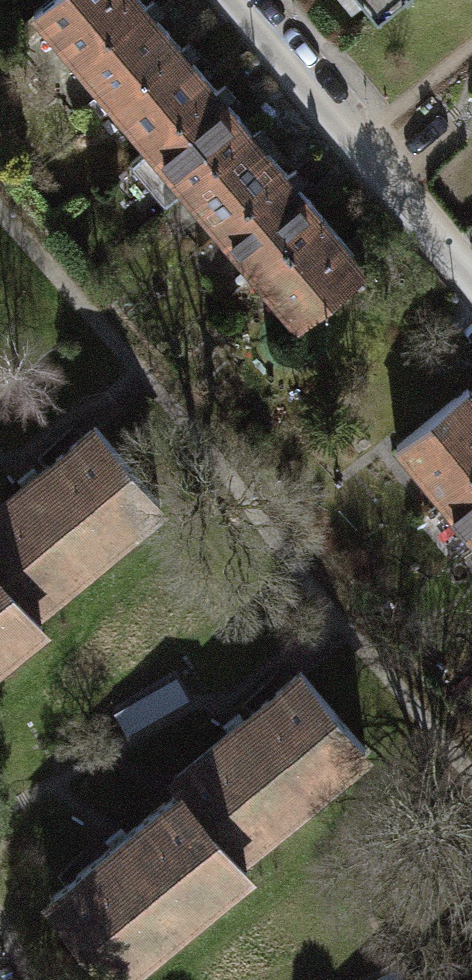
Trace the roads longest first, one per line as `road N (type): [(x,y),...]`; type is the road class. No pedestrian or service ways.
road 1 (residential): [(471,289),(238,0)]

